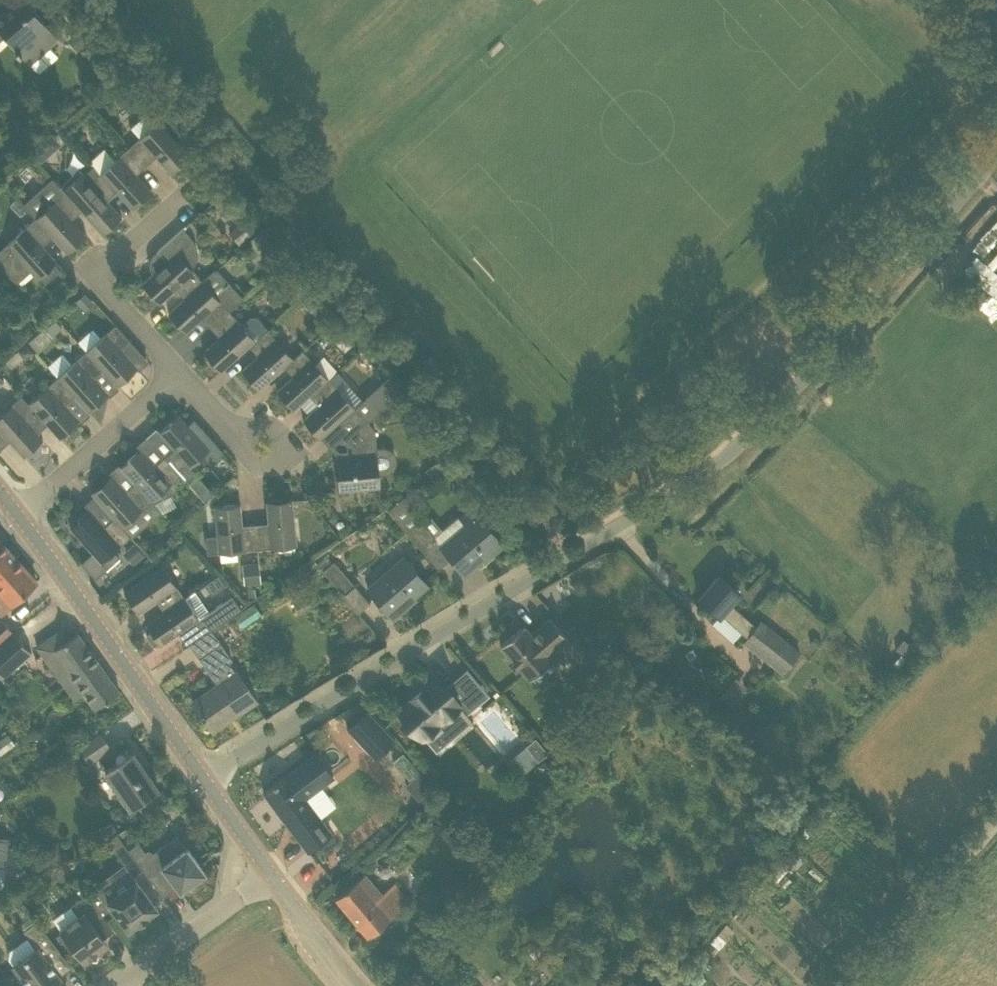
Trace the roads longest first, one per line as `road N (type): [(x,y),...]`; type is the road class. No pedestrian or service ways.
road 1 (residential): [(205,779),(731,453),(996,152)]
road 2 (tertiary): [(205,779),(19,517)]
road 3 (residential): [(176,374),(95,274),(179,198)]
road 4 (unclassified): [(859,985),(996,820)]
road 5 (residential): [(19,517),(176,374)]
road 6 (residential): [(128,985),(273,876)]
road 7 (tertiary): [(352,985),(273,876)]
road 8 (residential): [(176,374),(261,459)]

